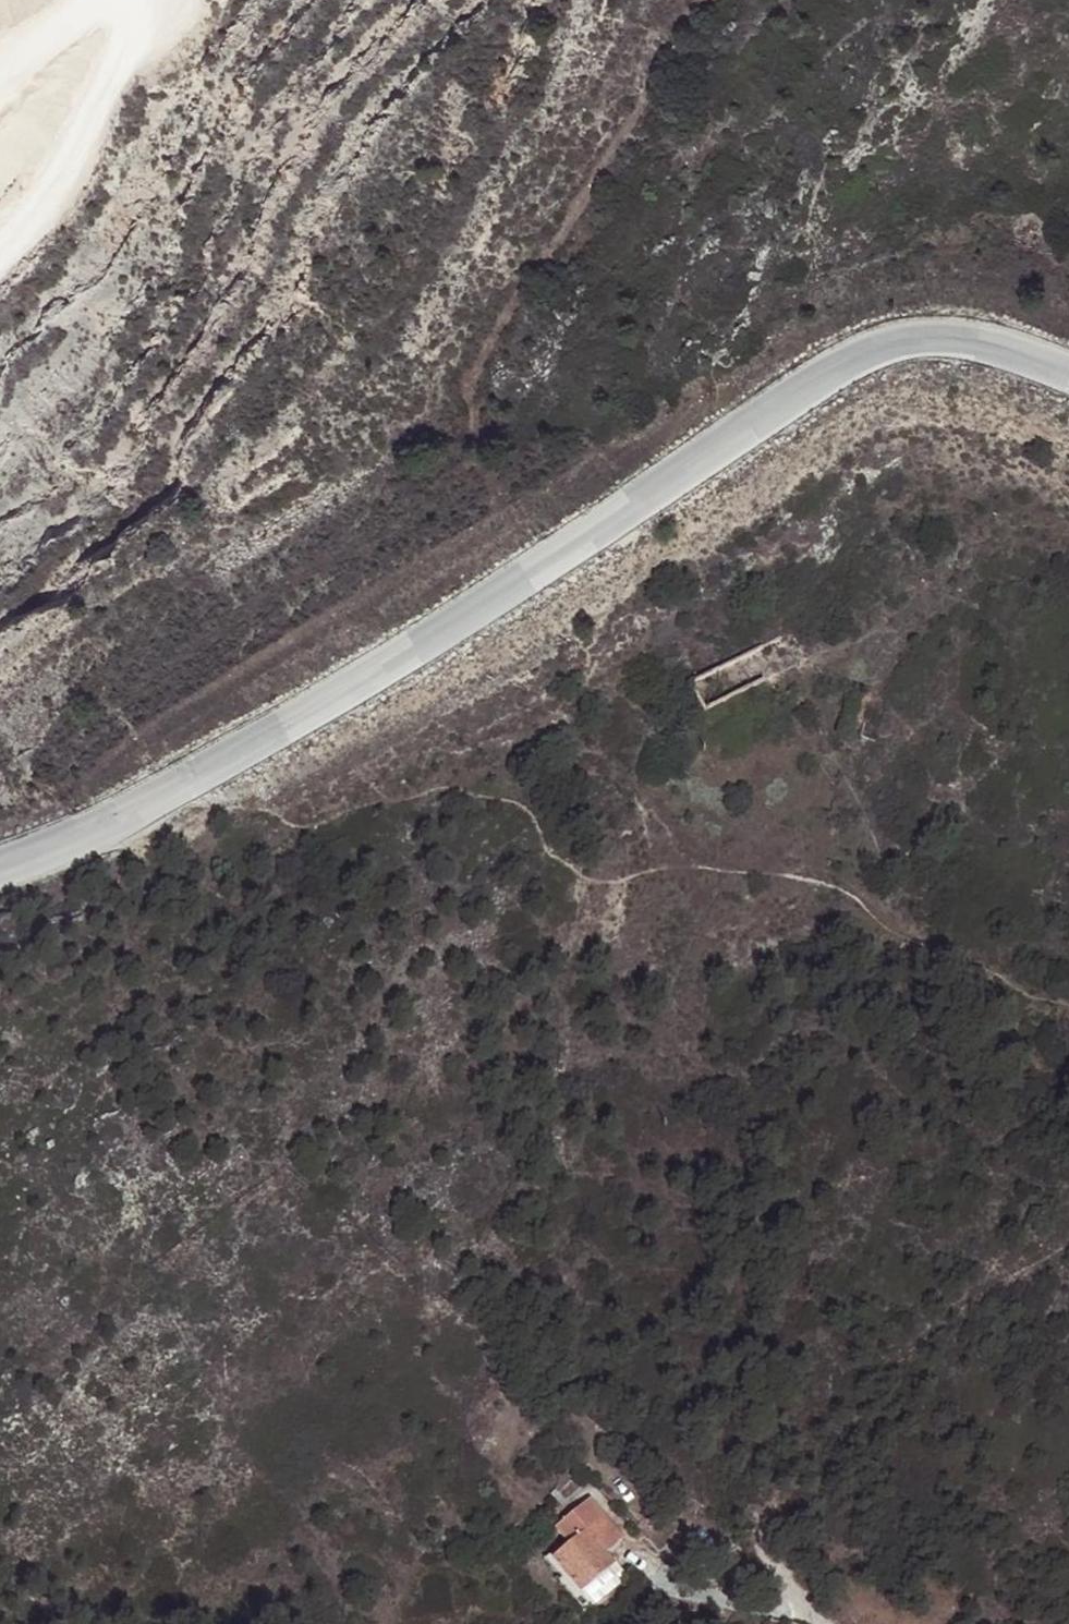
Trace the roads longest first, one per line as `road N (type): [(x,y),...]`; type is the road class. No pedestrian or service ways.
road 1 (unclassified): [(1068,373),(952,336),(912,337),(858,354),(460,619),(180,785),(0,864)]
road 2 (track): [(0,248),(128,56),(141,27),(138,0)]

